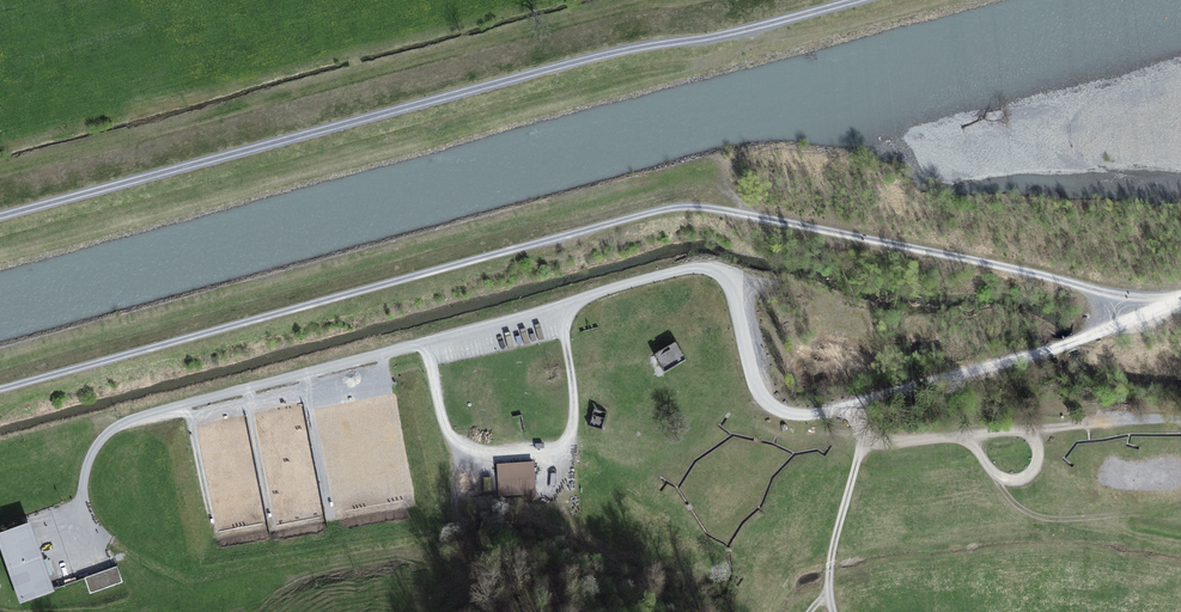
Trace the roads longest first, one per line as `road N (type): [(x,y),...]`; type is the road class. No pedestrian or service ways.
road 1 (track): [(0,389),(670,208),(713,209),(1128,298),(1177,301)]
road 2 (track): [(0,217),(571,63),(727,34),(854,0)]
road 3 (track): [(97,611),(170,602),(213,575),(449,533),(453,449)]
road 4 (track): [(1180,496),(1153,513),(1048,519),(1012,502),(994,474)]
road 5 (track): [(204,580),(90,532)]

